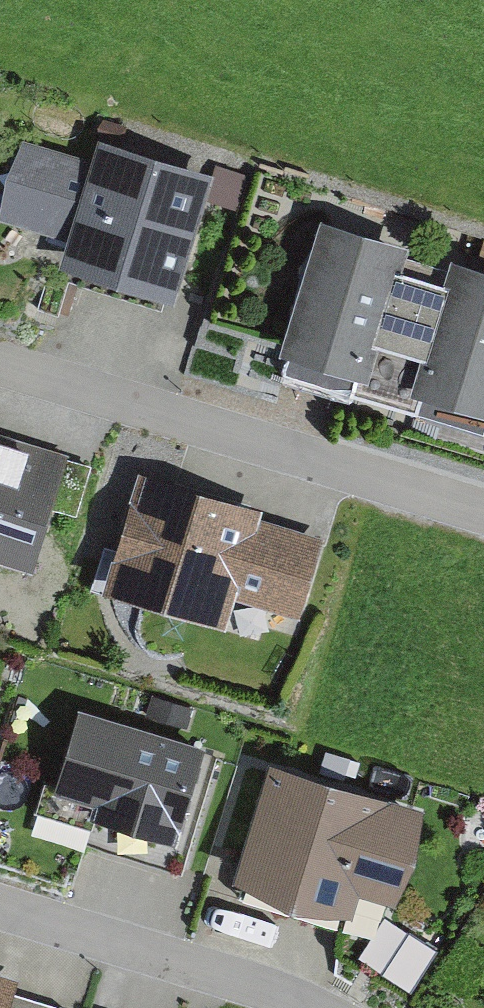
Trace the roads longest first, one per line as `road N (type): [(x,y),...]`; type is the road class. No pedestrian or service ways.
road 1 (residential): [(0,362),(483,511)]
road 2 (residential): [(0,905),(330,1007)]

